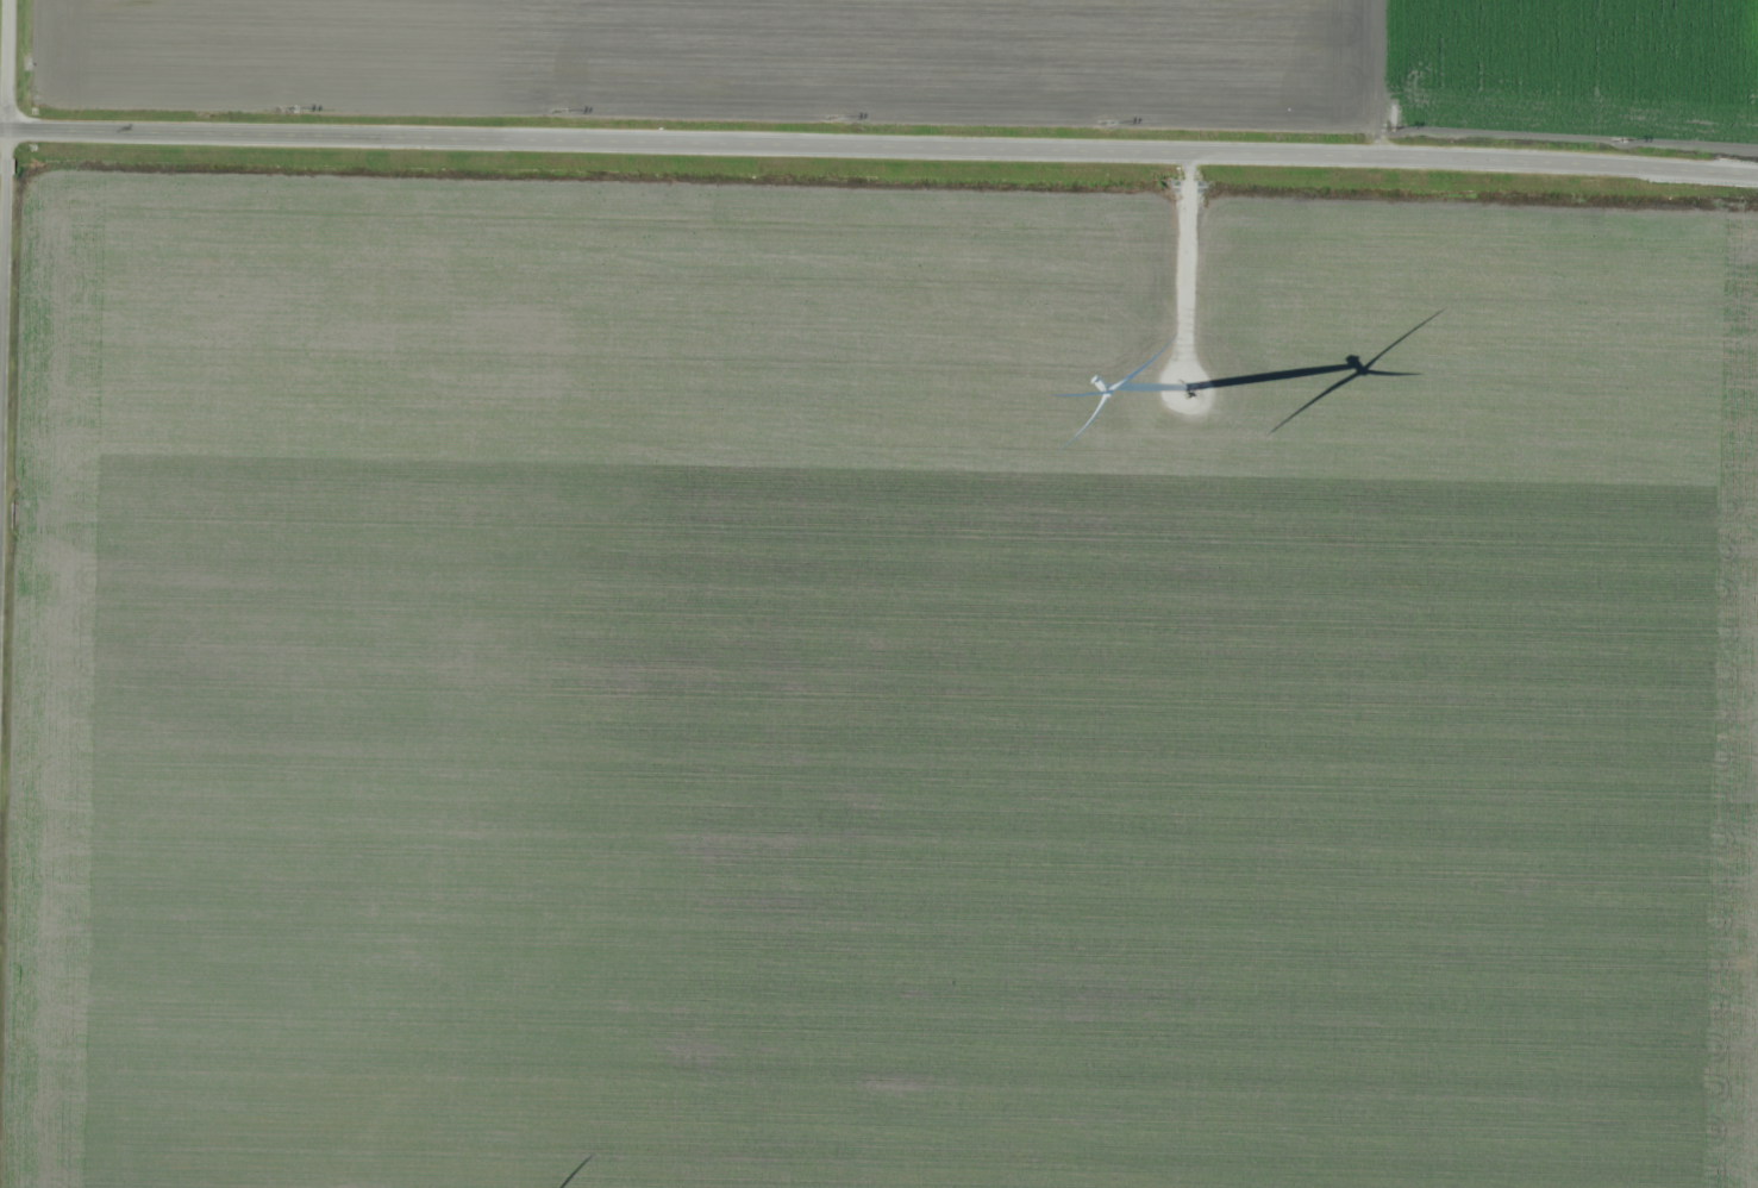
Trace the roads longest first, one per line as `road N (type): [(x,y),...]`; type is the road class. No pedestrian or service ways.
road 1 (tertiary): [(0,126),(1757,173)]

